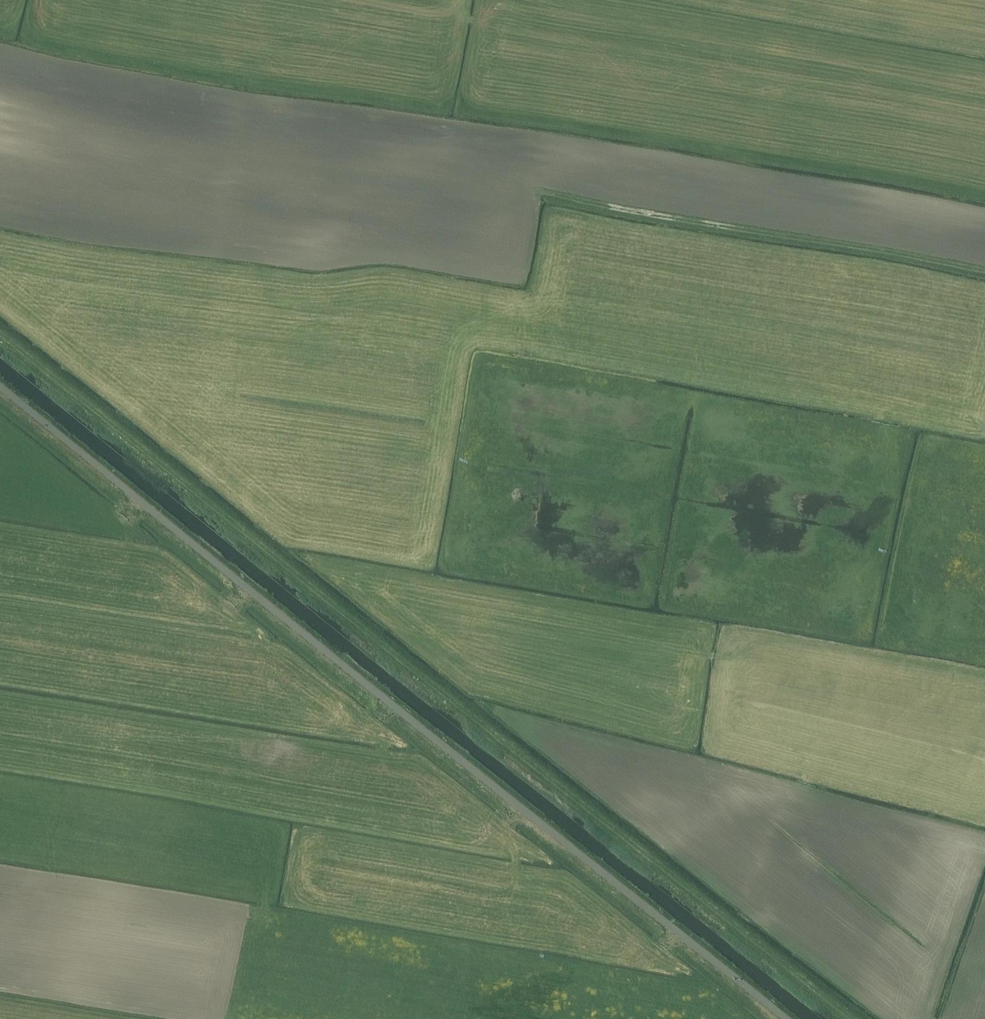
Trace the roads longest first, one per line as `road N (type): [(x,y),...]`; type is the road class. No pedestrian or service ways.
road 1 (unclassified): [(787,1018),(145,504)]

